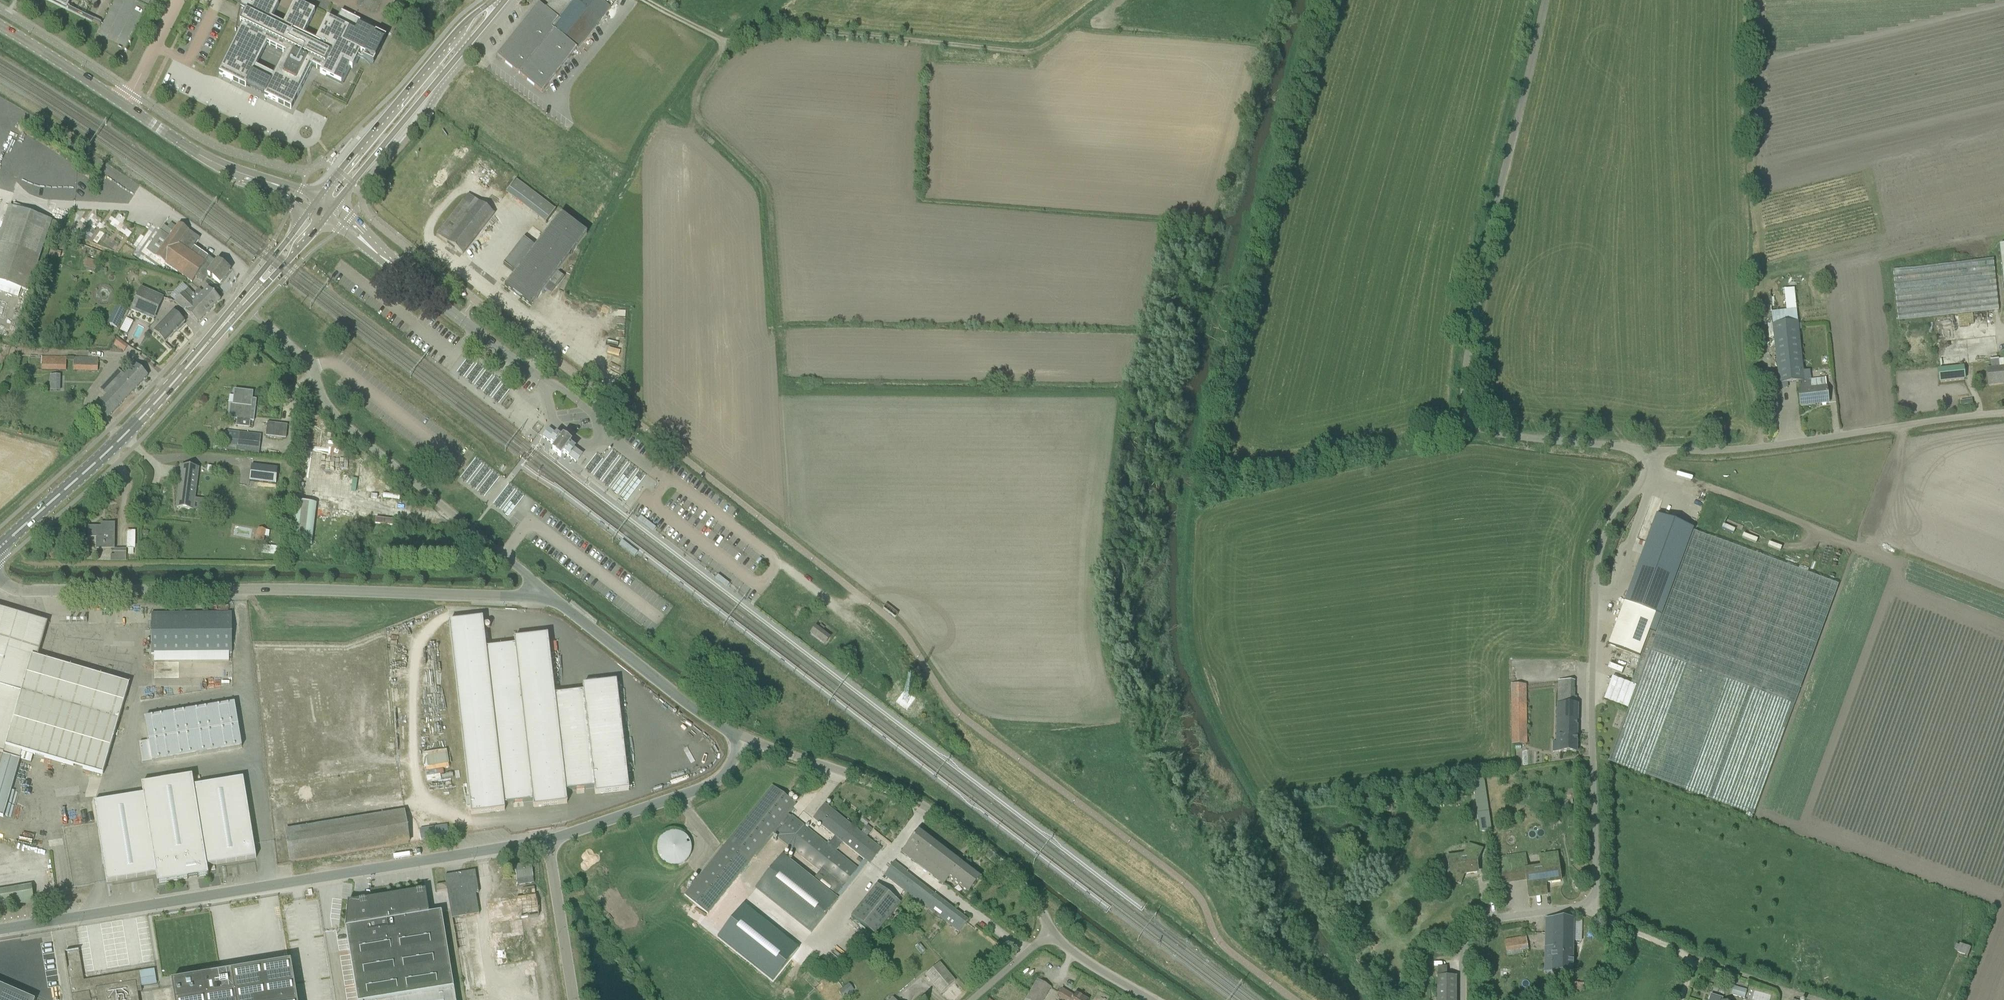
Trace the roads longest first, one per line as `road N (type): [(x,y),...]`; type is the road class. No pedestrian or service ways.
road 1 (unclassified): [(1463,999),(1463,963),(1479,926),(1588,910),(1595,898),(1596,559),(1604,534),(1638,489),(1652,449)]
road 2 (unclassified): [(1652,449),(1464,421),(1483,251),(1546,0)]
road 3 (unclassified): [(0,932),(550,841)]
road 4 (unclassified): [(0,583),(56,592),(540,598)]
road 5 (track): [(718,38),(1033,49),(1103,0)]
road 6 (unclassified): [(540,598),(529,578),(348,427),(322,396),(313,368),(265,325)]
road 7 (unclassified): [(1051,931),(1013,873),(931,811),(745,740)]
road 8 (tertiary): [(316,203),(201,156),(0,27)]
road 9 (unclassified): [(1652,449),(1803,441),(2003,412)]
road 10 (secondary): [(330,212),(503,0)]
road 11 (unclassified): [(542,383),(330,212)]
road 12 (secondary): [(495,0),(467,22),(316,203)]
road 13 (secondary): [(0,548),(186,368)]
road 14 (unclassified): [(745,740),(540,598)]
road 15 (unclassified): [(550,841),(713,784),(745,740)]
road 16 (secondary): [(186,368),(330,212)]
road 17 (secondary): [(316,203),(186,368)]
road 18 (unclassified): [(567,999),(550,841)]
road 19 (unclassified): [(542,383),(592,412),(601,432),(583,444),(555,420)]
road 20 (unclassified): [(1150,999),(1051,931)]

